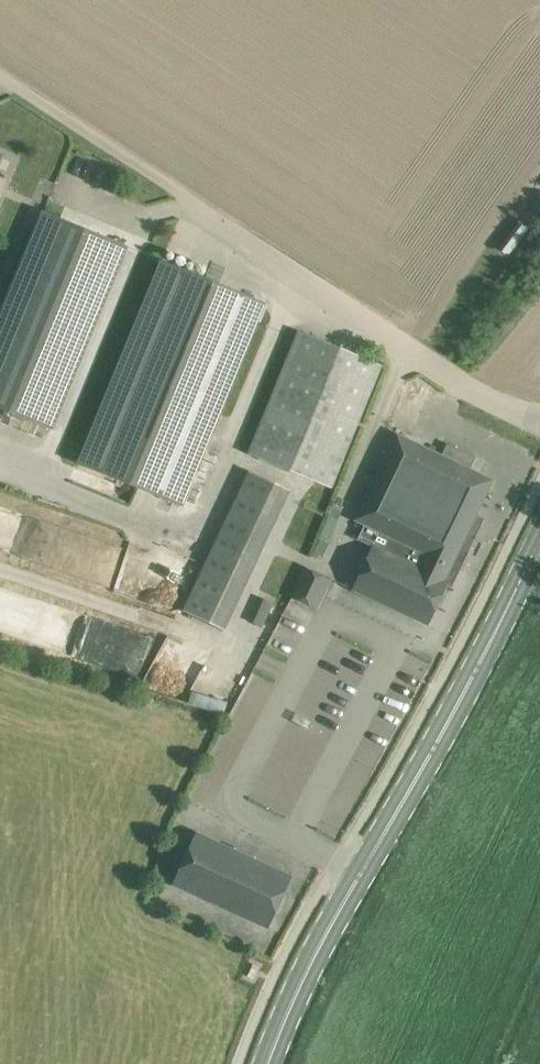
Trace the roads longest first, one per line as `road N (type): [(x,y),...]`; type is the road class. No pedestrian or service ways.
road 1 (unclassified): [(539,416),(437,359),(0,62)]
road 2 (primary): [(268,1063),(310,965),(477,672),(539,540)]

